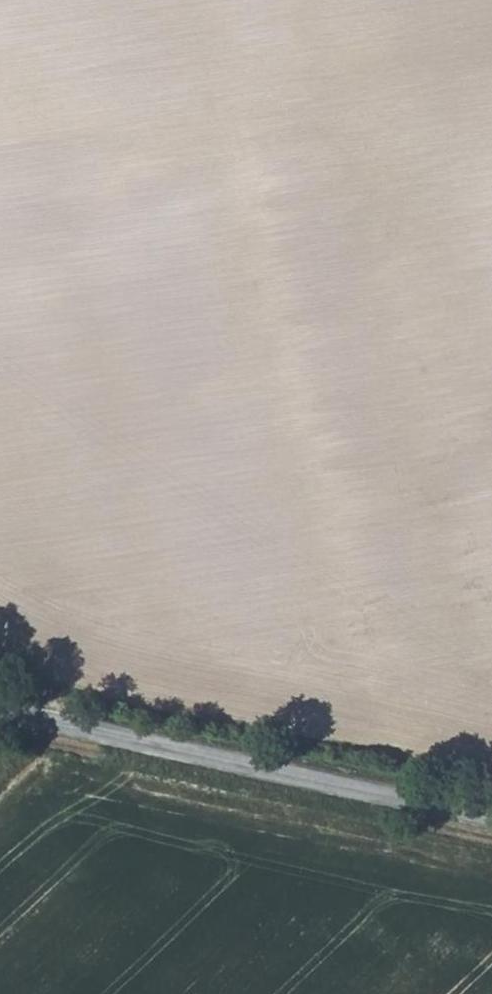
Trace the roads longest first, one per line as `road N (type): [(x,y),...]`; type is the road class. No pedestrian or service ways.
road 1 (unclassified): [(0,713),(491,819)]

